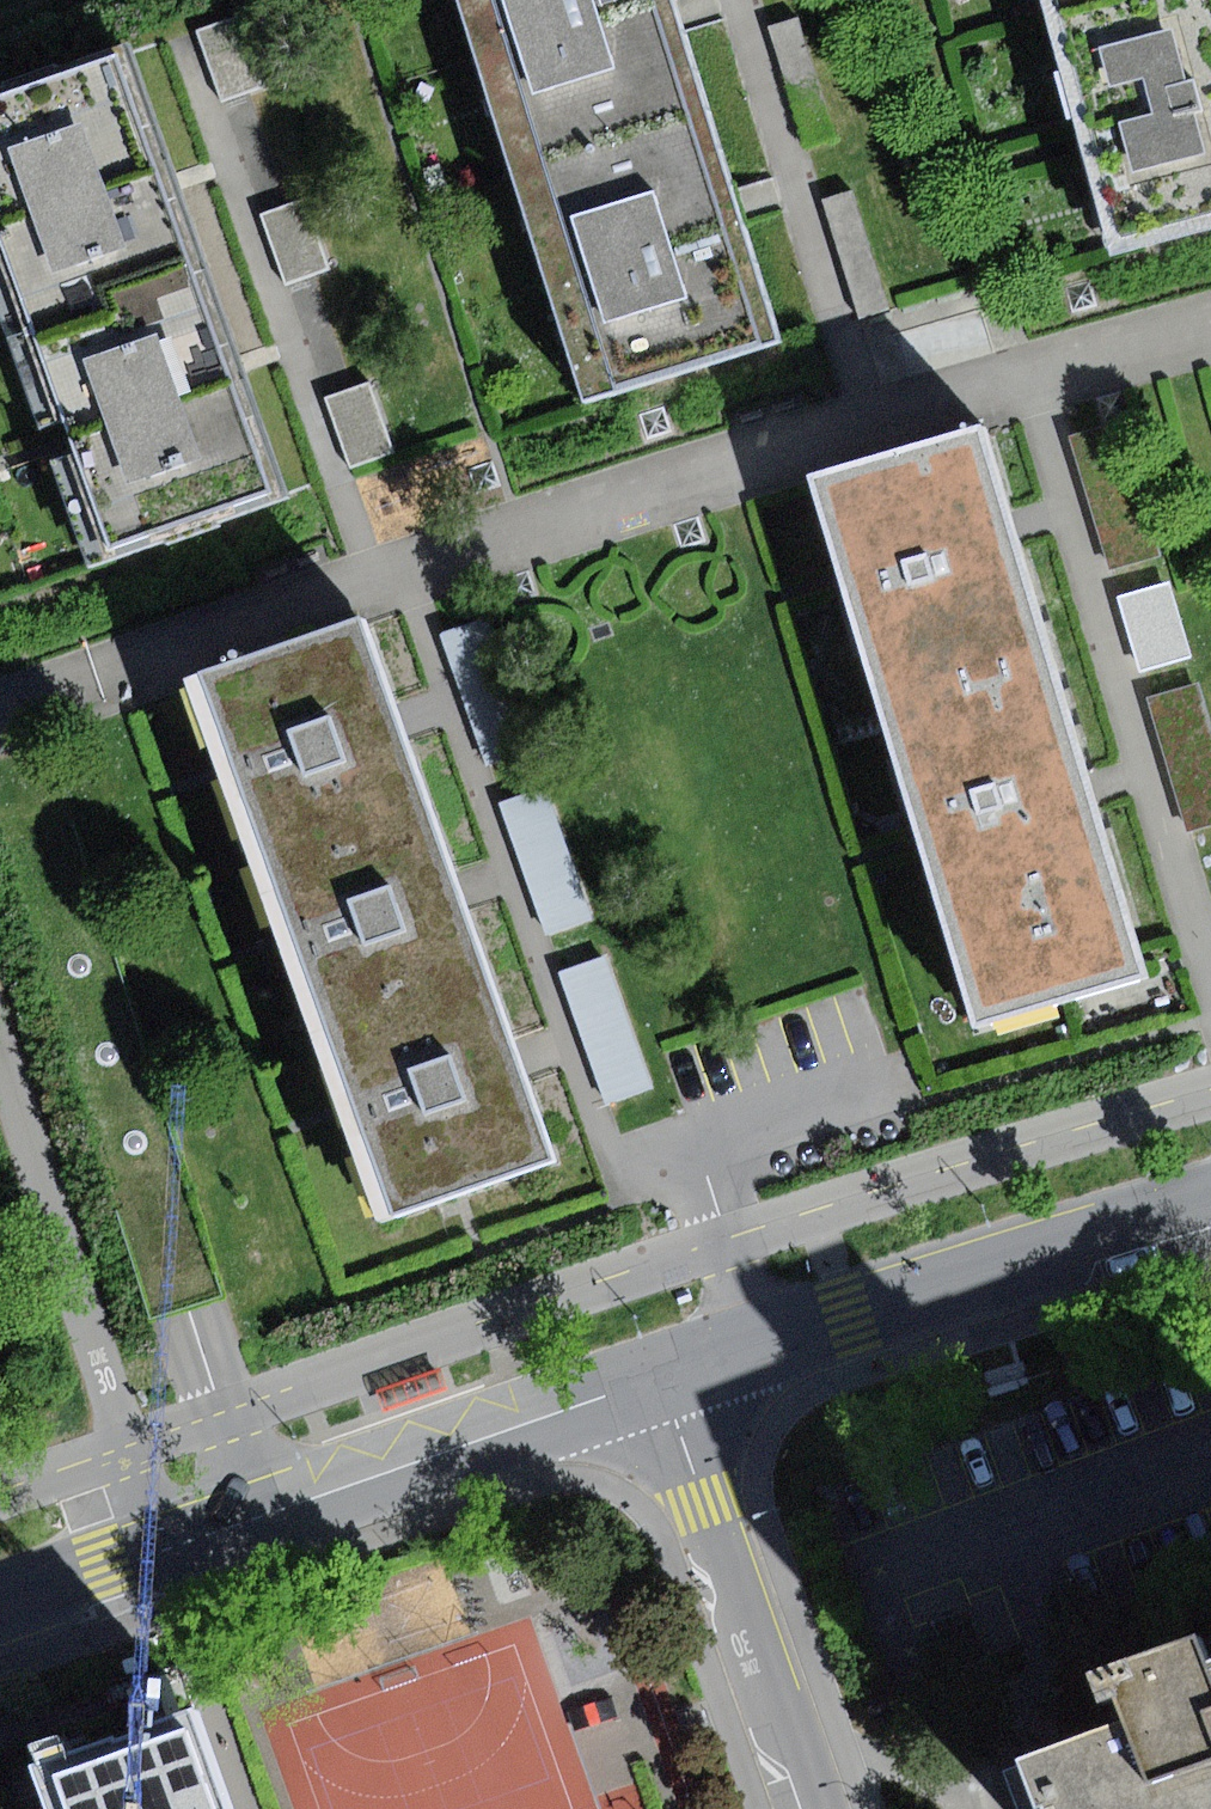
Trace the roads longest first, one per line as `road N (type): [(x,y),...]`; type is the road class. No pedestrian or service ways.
road 1 (residential): [(670,1375),(0,1610)]
road 2 (residential): [(1210,1205),(670,1375)]
road 3 (track): [(0,1030),(168,1552)]
road 4 (residential): [(809,1808),(700,1499),(670,1375)]

